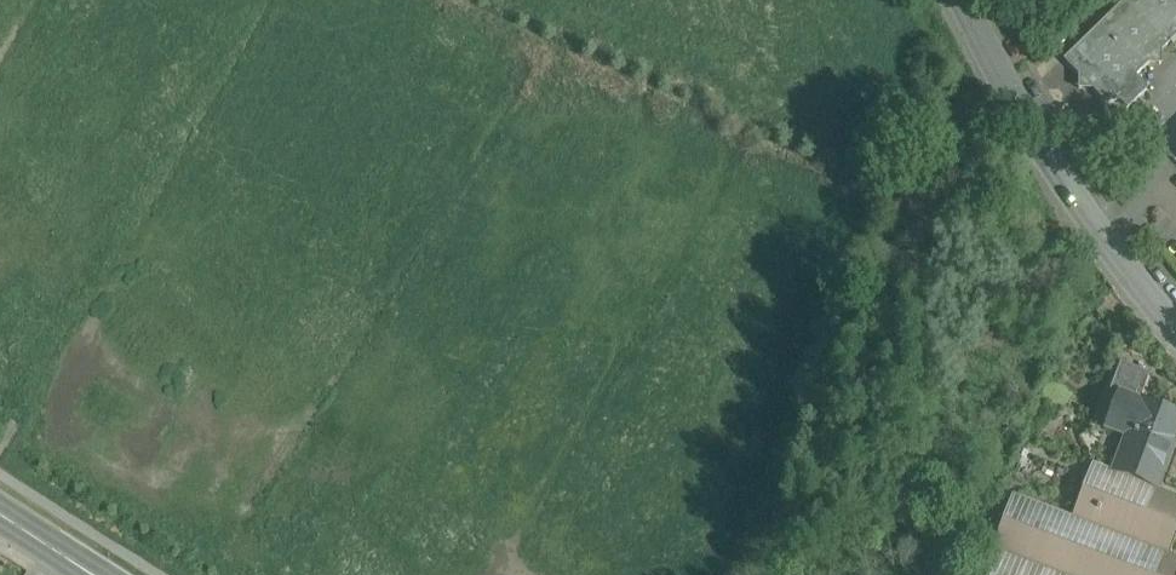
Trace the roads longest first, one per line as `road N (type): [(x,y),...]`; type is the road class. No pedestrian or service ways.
road 1 (residential): [(960,0),(1051,175),(1175,325)]

